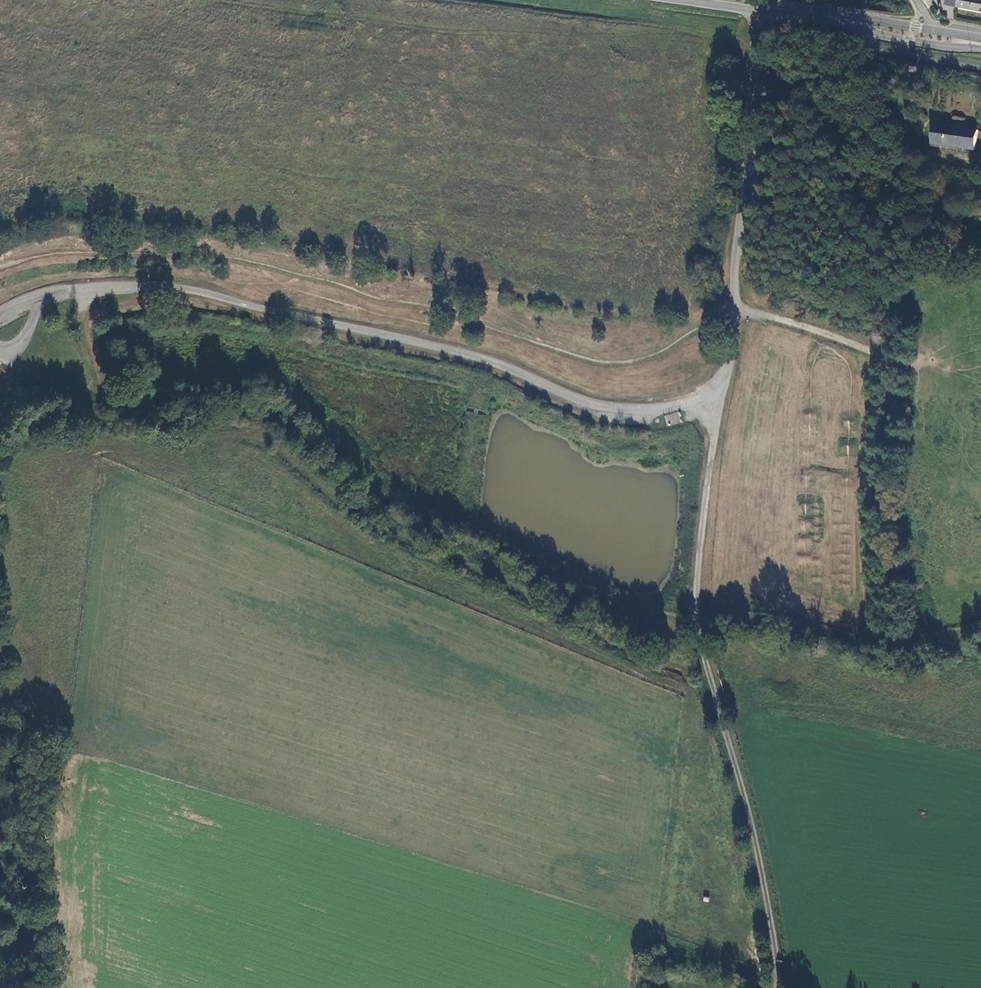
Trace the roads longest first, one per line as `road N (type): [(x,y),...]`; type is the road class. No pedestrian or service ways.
road 1 (track): [(0,267),(76,250),(188,255),(610,362),(649,361),(739,312)]
road 2 (secondary): [(812,14),(908,42),(980,49)]
road 3 (secondary): [(933,29),(812,14)]

